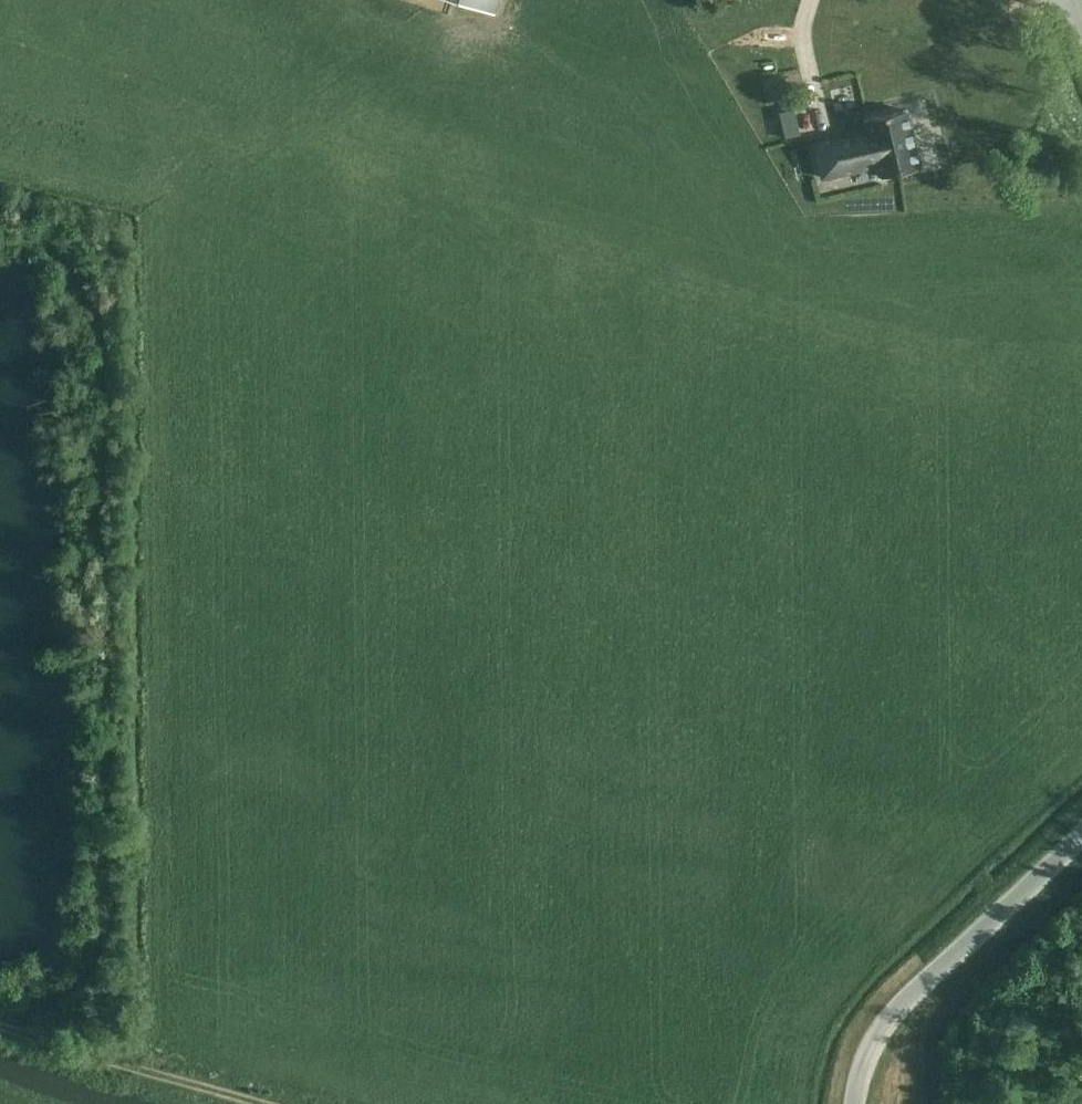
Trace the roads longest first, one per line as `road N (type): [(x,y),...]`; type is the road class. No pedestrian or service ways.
road 1 (unclassified): [(854,1103),(865,1053),(891,1012),(1081,831)]
road 2 (track): [(276,1103),(0,1026)]

